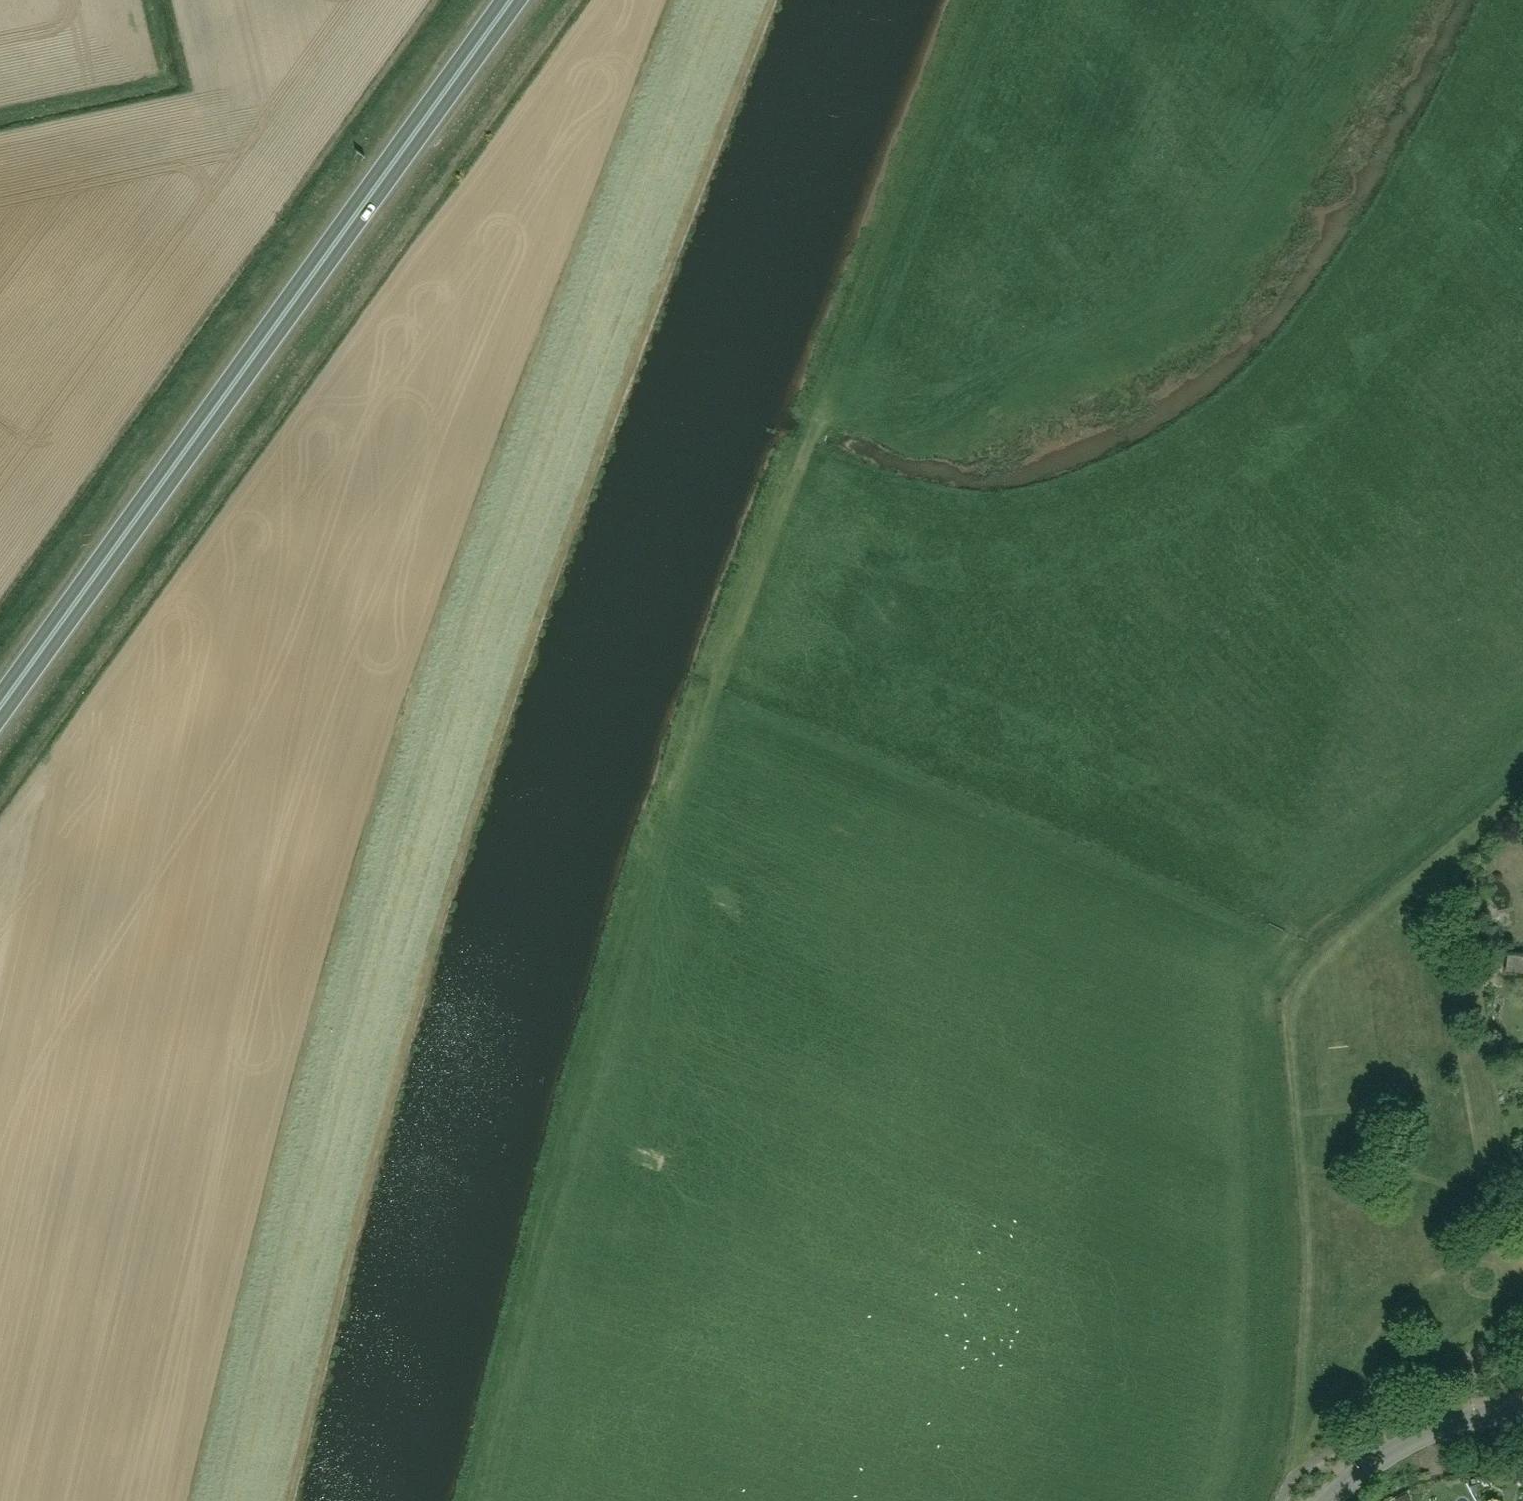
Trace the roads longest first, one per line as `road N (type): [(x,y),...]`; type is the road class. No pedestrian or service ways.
road 1 (trunk): [(0,707),(512,0)]
road 2 (unclassified): [(1331,1500),(1393,1454),(1459,1423),(1522,1413)]

